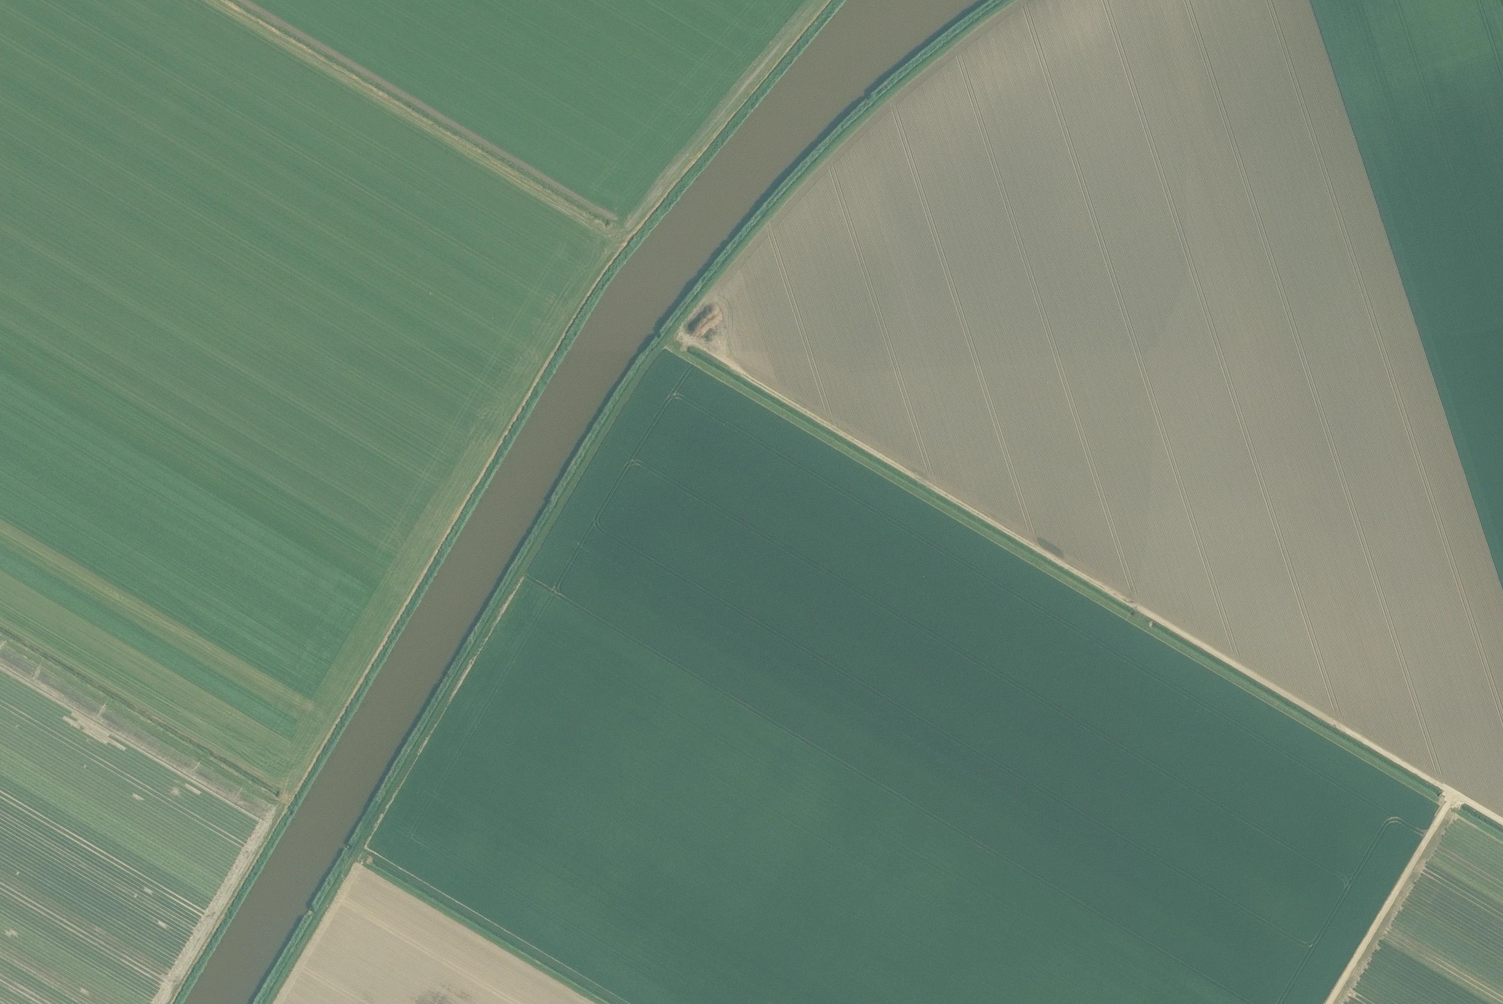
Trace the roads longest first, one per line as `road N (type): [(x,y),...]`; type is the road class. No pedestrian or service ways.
road 1 (track): [(0,640),(280,808)]

